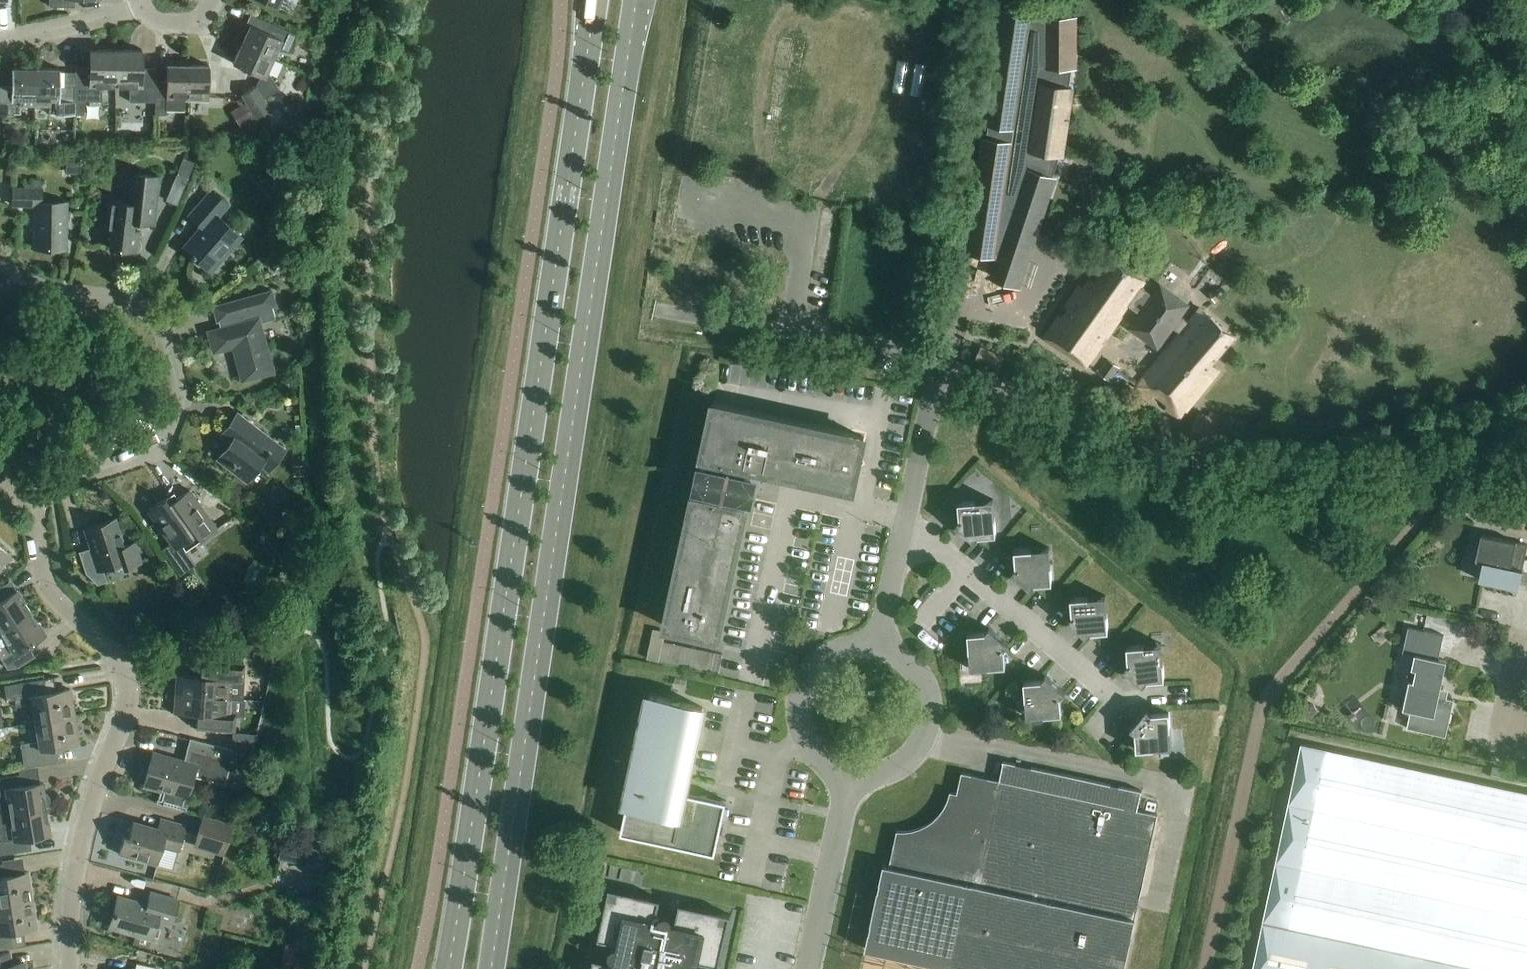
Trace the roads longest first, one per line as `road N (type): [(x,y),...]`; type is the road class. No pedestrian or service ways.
road 1 (primary): [(596,0),(447,968)]
road 2 (primary): [(491,968),(637,0)]
road 3 (residential): [(71,968),(79,856),(130,698),(121,665),(51,594),(28,501)]
road 4 (residential): [(28,501),(156,453),(180,391),(154,320),(135,304),(48,291),(0,266)]
road 5 (residential): [(939,365),(664,312)]
road 6 (residential): [(1114,696),(944,552),(901,539)]
road 7 (unclassified): [(851,776),(902,766),(924,740),(930,717),(917,672),(878,647)]
road 8 (unclassified): [(878,647),(835,653),(805,684),(799,705),(809,747),(851,776)]
road 9 (unclassified): [(808,968),(851,776)]
road 10 (residential): [(901,539),(939,365)]
road 11 (residential): [(0,43),(143,7)]
road 12 (residential): [(1526,749),(1498,742),(1519,643),(1526,644)]

